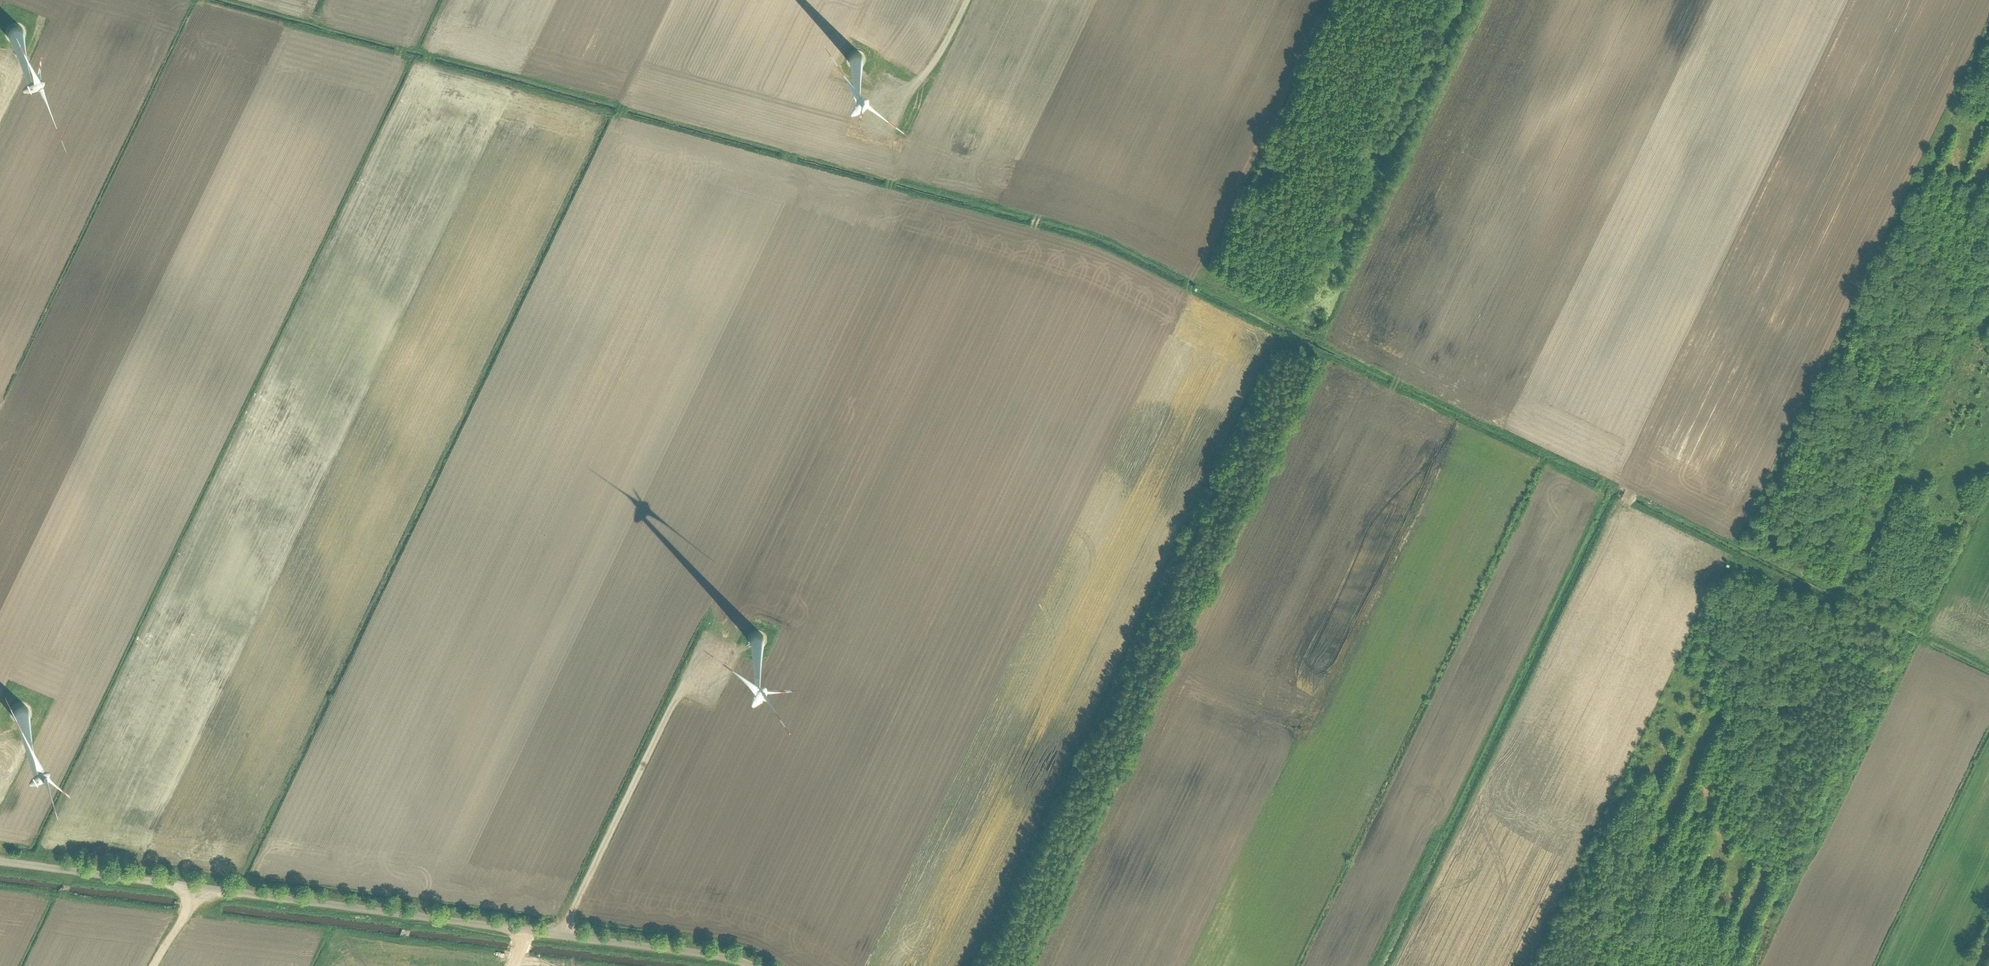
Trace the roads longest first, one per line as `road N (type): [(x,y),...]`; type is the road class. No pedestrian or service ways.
road 1 (unclassified): [(0,859),(733,957),(754,965)]
road 2 (track): [(697,651),(564,935)]
road 3 (track): [(965,0),(917,97),(886,87)]

